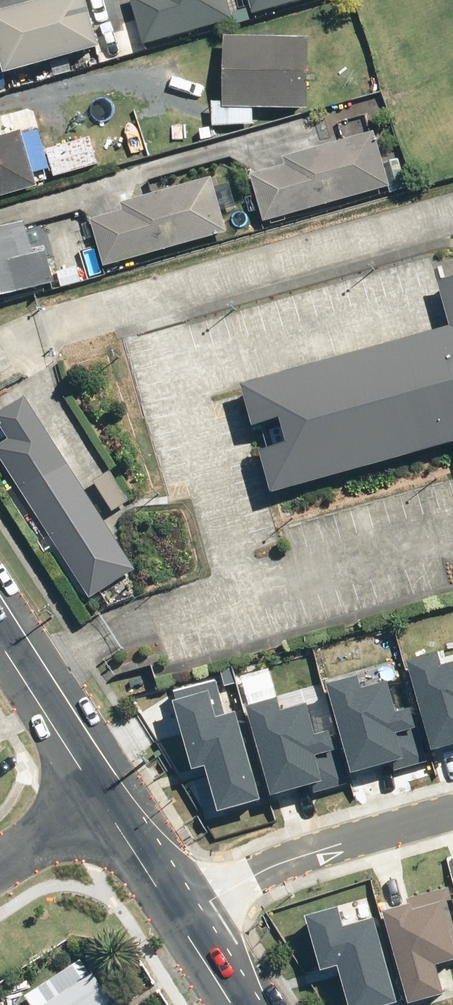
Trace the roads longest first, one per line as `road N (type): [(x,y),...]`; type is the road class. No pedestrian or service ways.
road 1 (residential): [(179,918),(251,868),(452,813)]
road 2 (tertiary): [(103,798),(0,631)]
road 3 (tertiary): [(179,918),(103,798)]
road 4 (residential): [(0,865),(103,798)]

